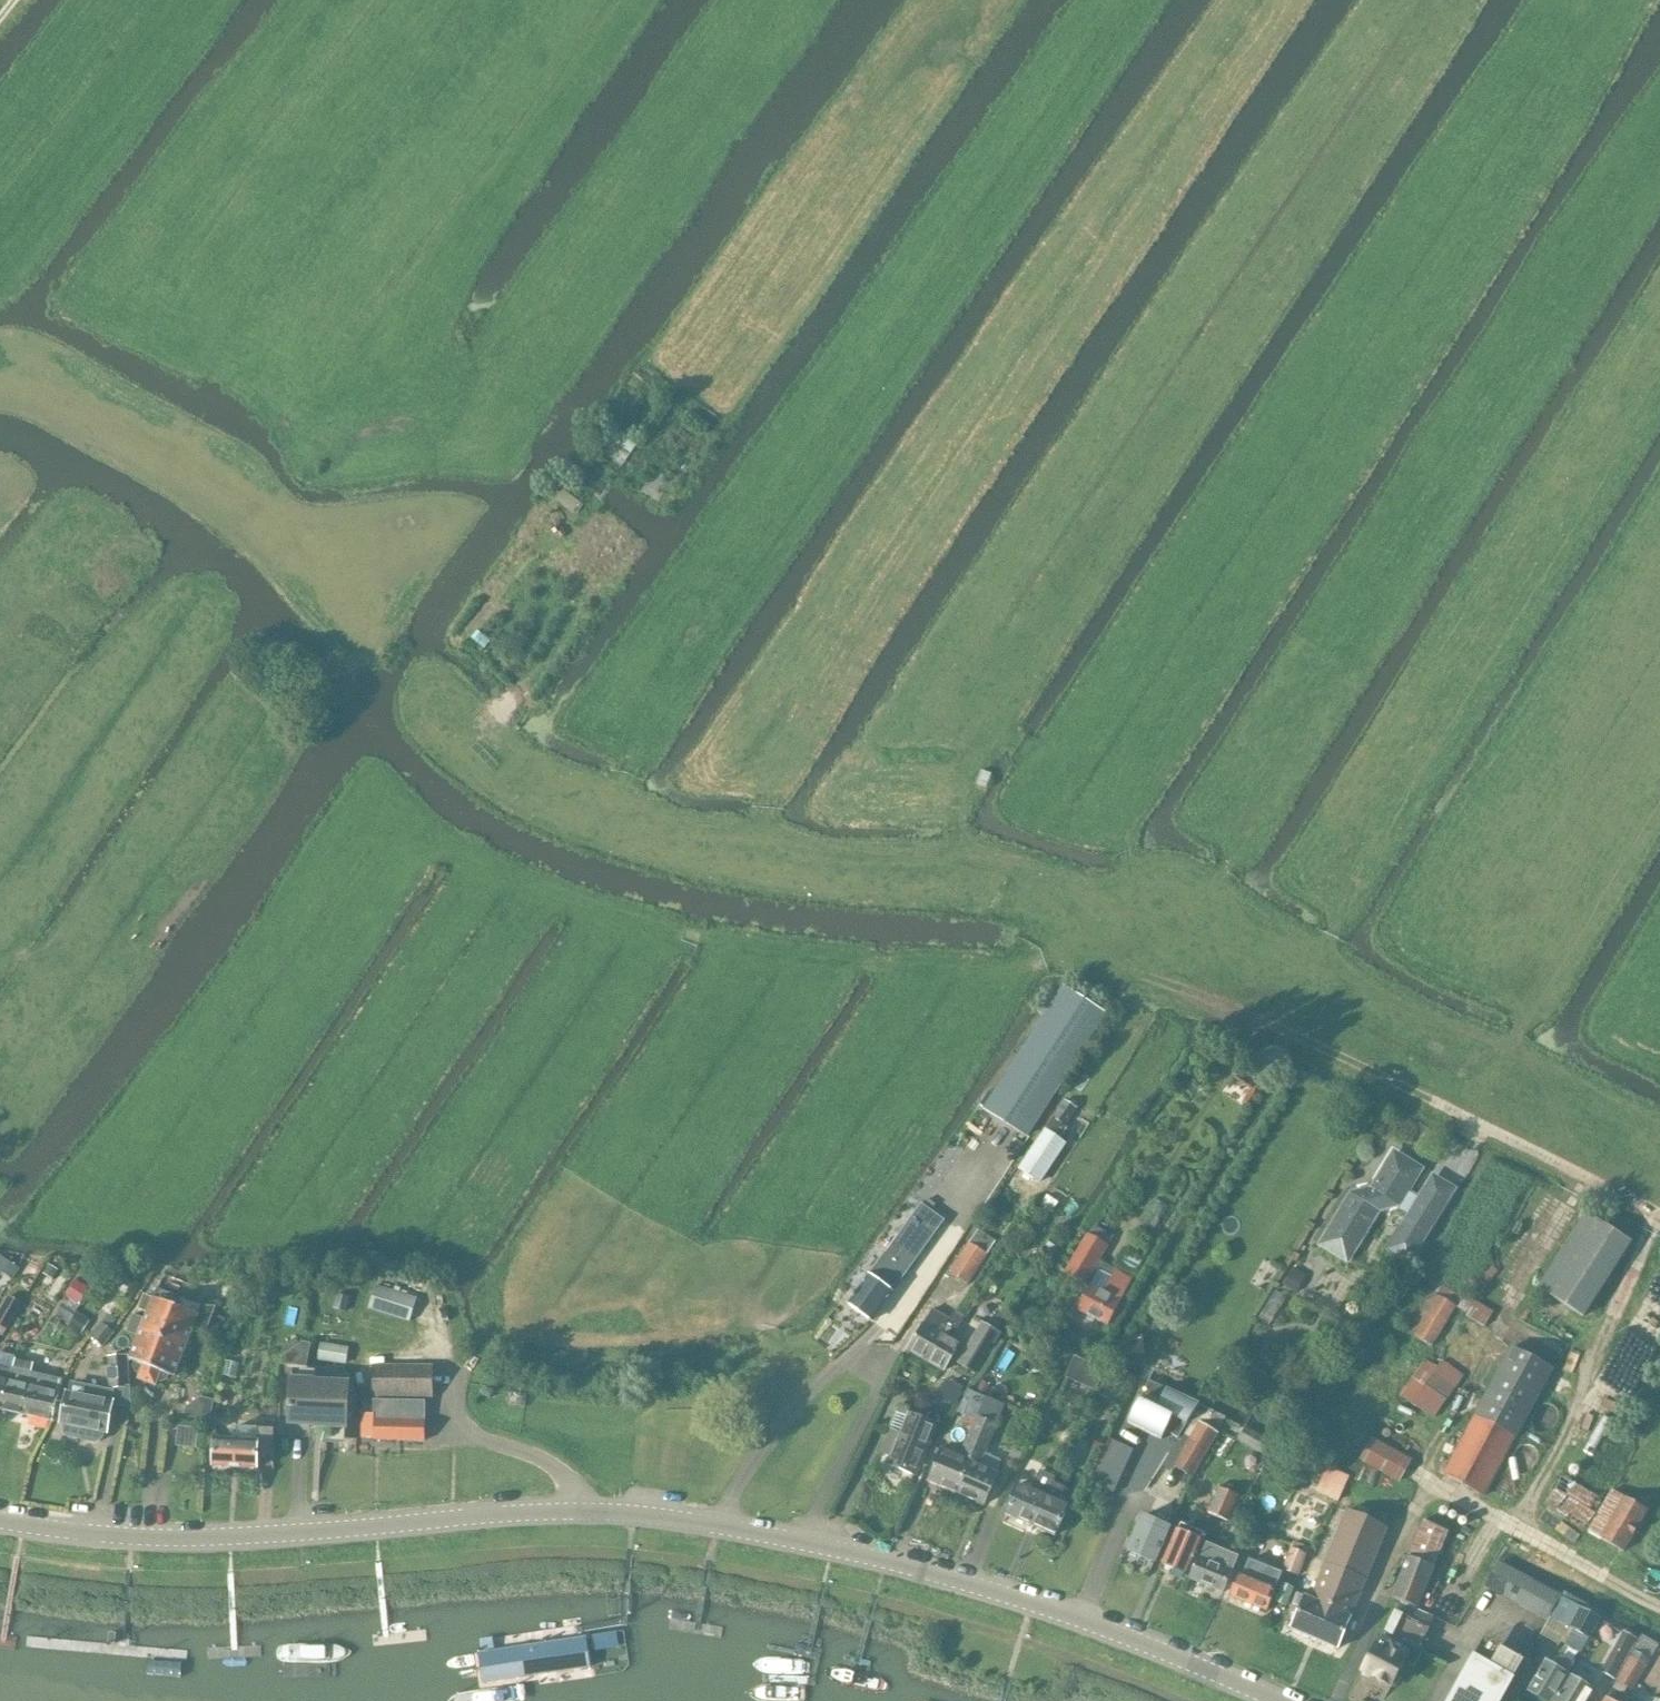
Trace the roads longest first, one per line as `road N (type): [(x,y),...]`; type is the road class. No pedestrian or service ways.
road 1 (tertiary): [(1266,1700),(1097,1629),(975,1590),(685,1524),(587,1519),(163,1543),(0,1527)]
road 2 (track): [(1659,1213),(1222,1000)]

